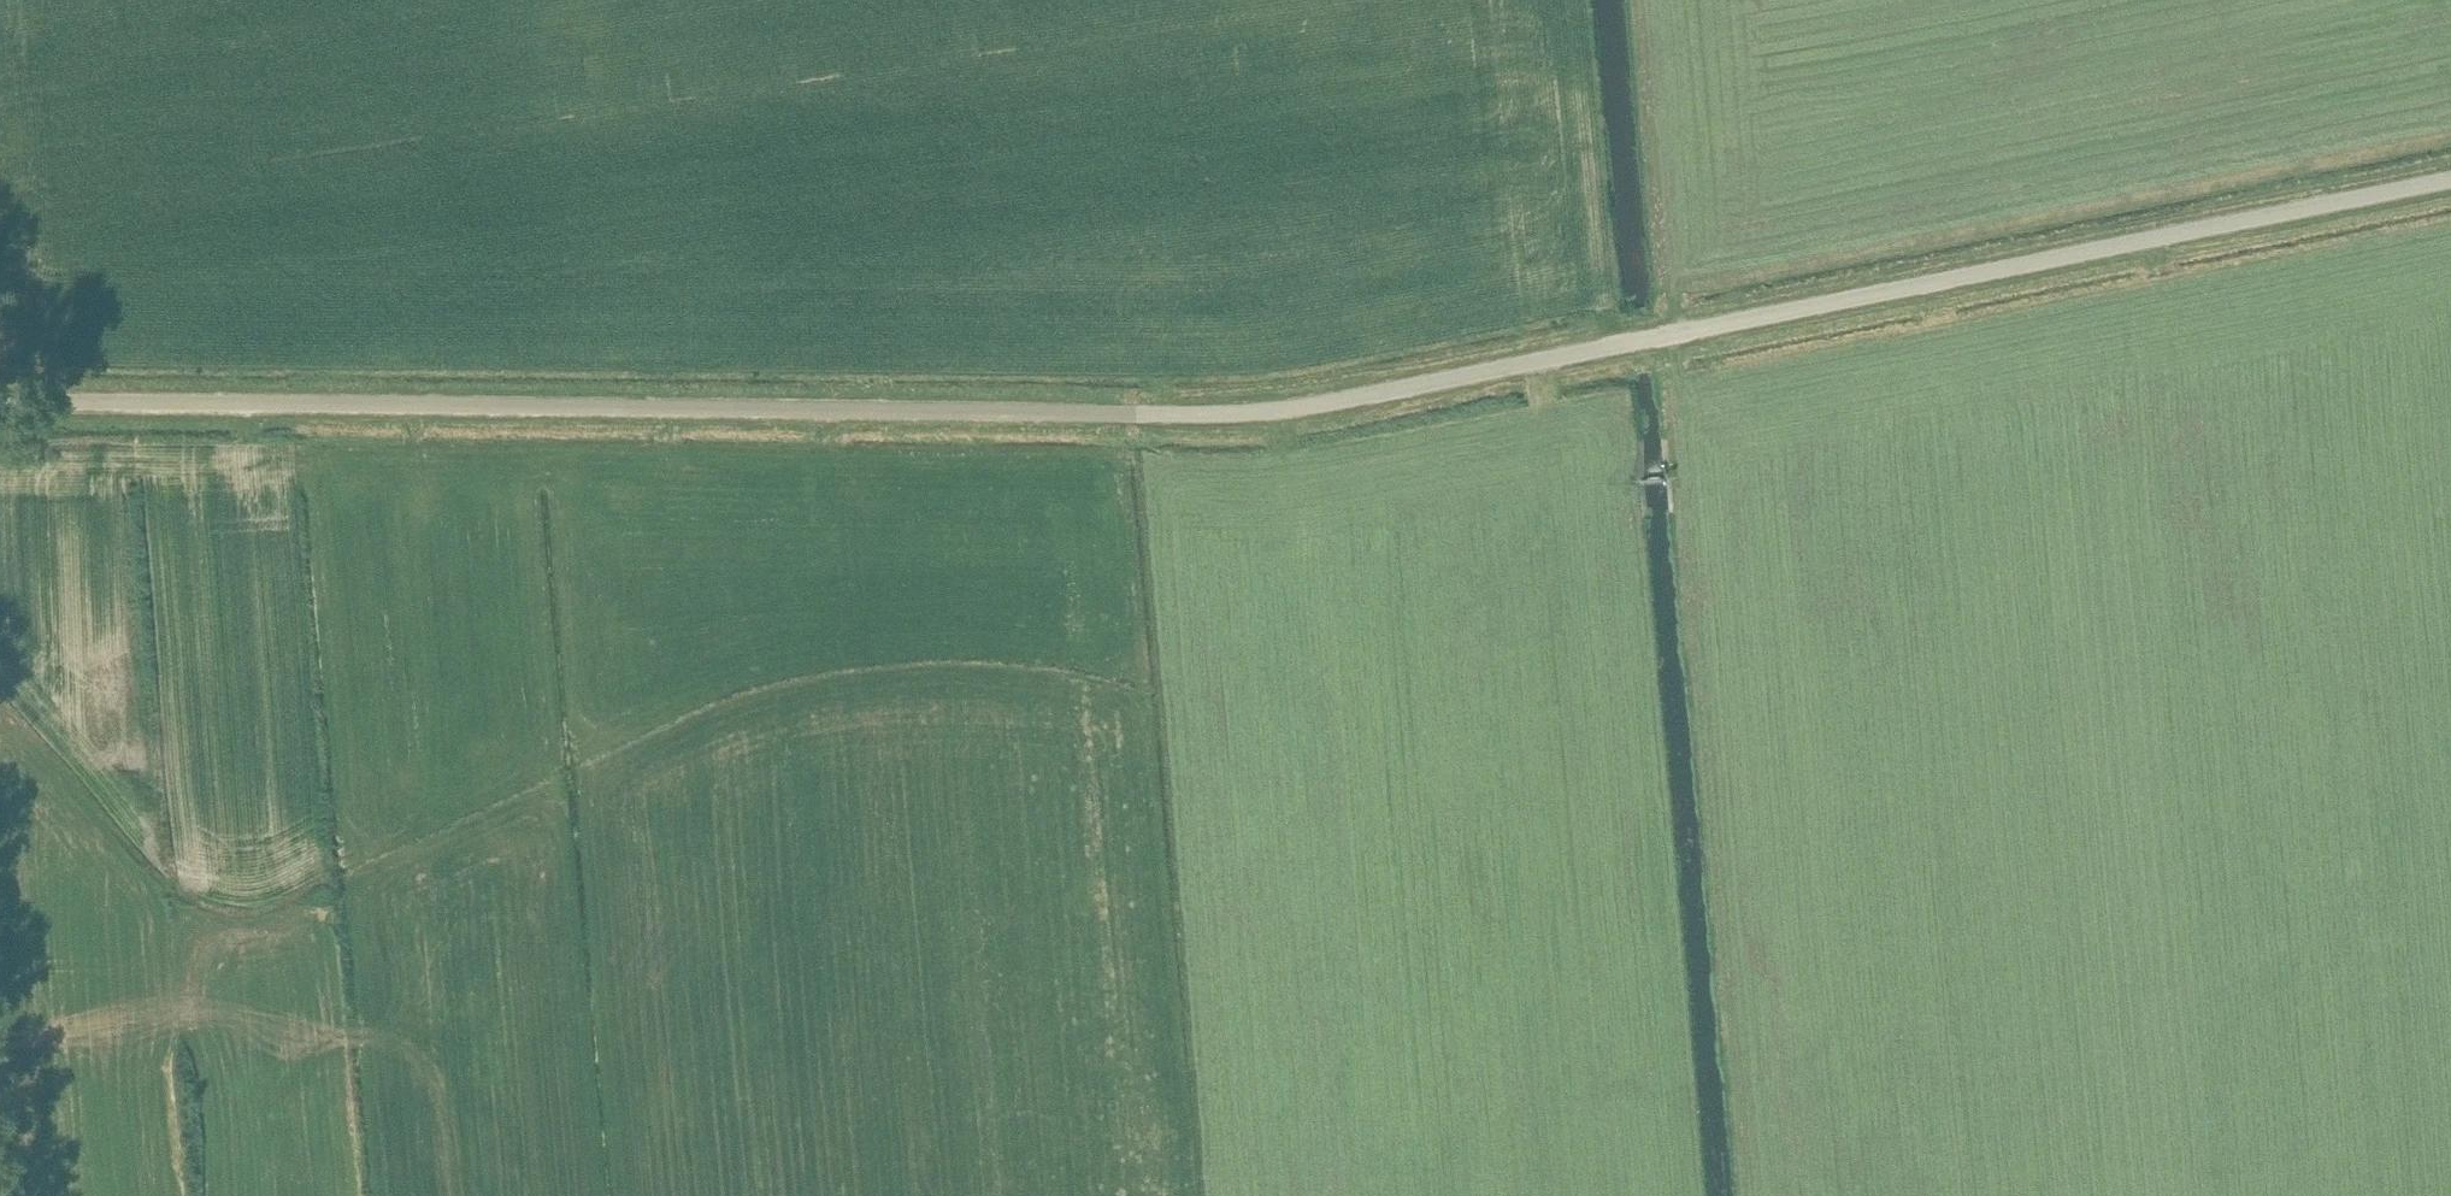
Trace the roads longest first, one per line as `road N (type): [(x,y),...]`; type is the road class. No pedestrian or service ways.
road 1 (unclassified): [(0,399),(1235,413),(1316,405),(1582,352)]
road 2 (unclassified): [(1582,352),(2450,179)]
road 3 (unclassified): [(1669,1195),(1582,352)]
road 4 (secondary): [(239,1176),(259,1144),(261,1102),(236,1063),(186,1045)]
road 5 (secondary): [(138,1063),(111,1114),(115,1144),(129,1170),(179,1195)]
road 6 (secondary): [(186,1045),(157,995),(80,925)]
road 7 (secondary): [(80,925),(138,1063)]

